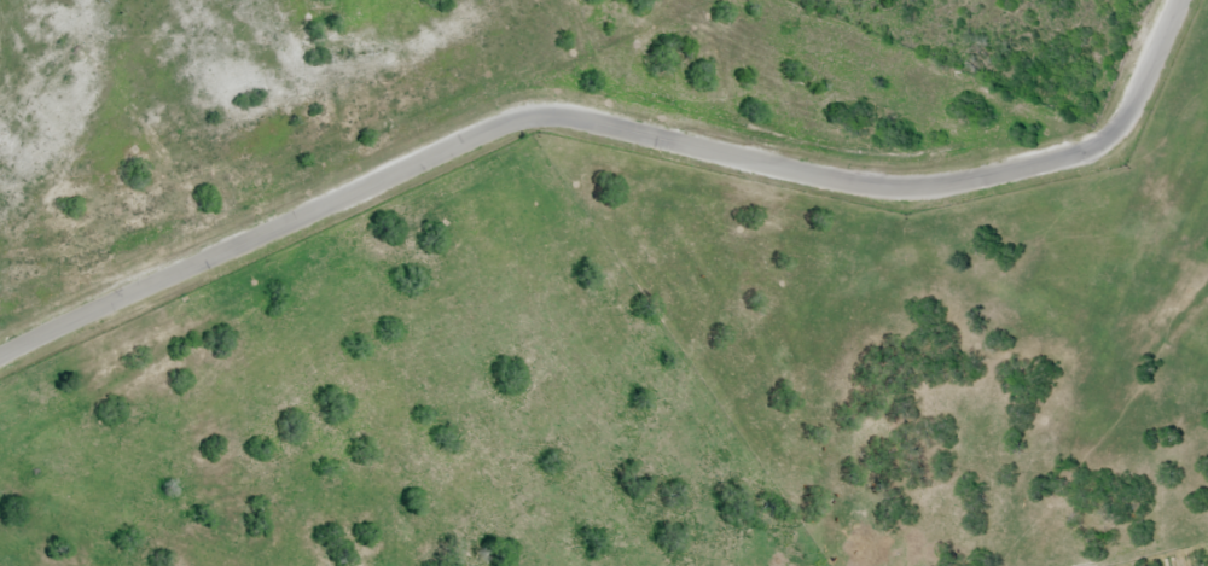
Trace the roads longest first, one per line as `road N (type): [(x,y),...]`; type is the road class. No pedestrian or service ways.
road 1 (tertiary): [(1179,0),(1120,130),(1070,158),(934,189),(881,188),(550,115),(529,117),(0,357)]

